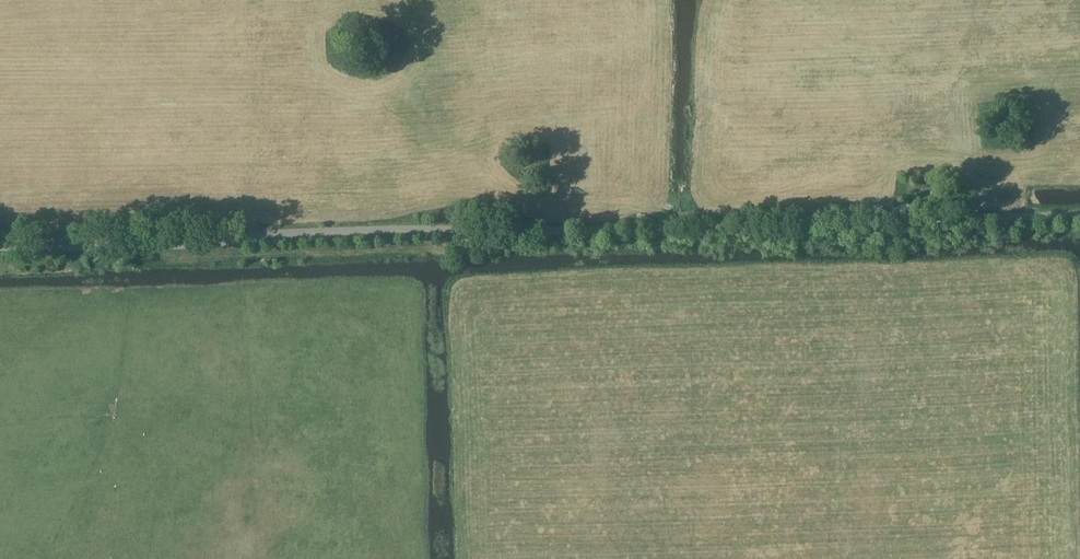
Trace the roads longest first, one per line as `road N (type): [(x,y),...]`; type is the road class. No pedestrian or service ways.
road 1 (unclassified): [(0,248),(185,245),(302,232),(1079,214)]

